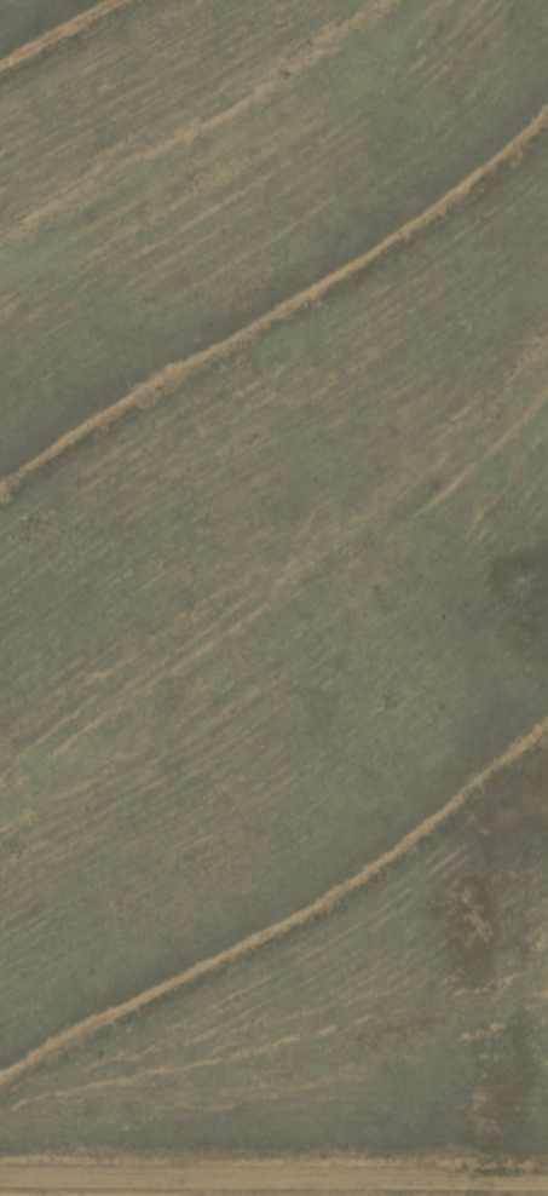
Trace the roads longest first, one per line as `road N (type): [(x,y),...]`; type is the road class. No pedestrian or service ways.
road 1 (residential): [(0,1159),(547,1164)]

